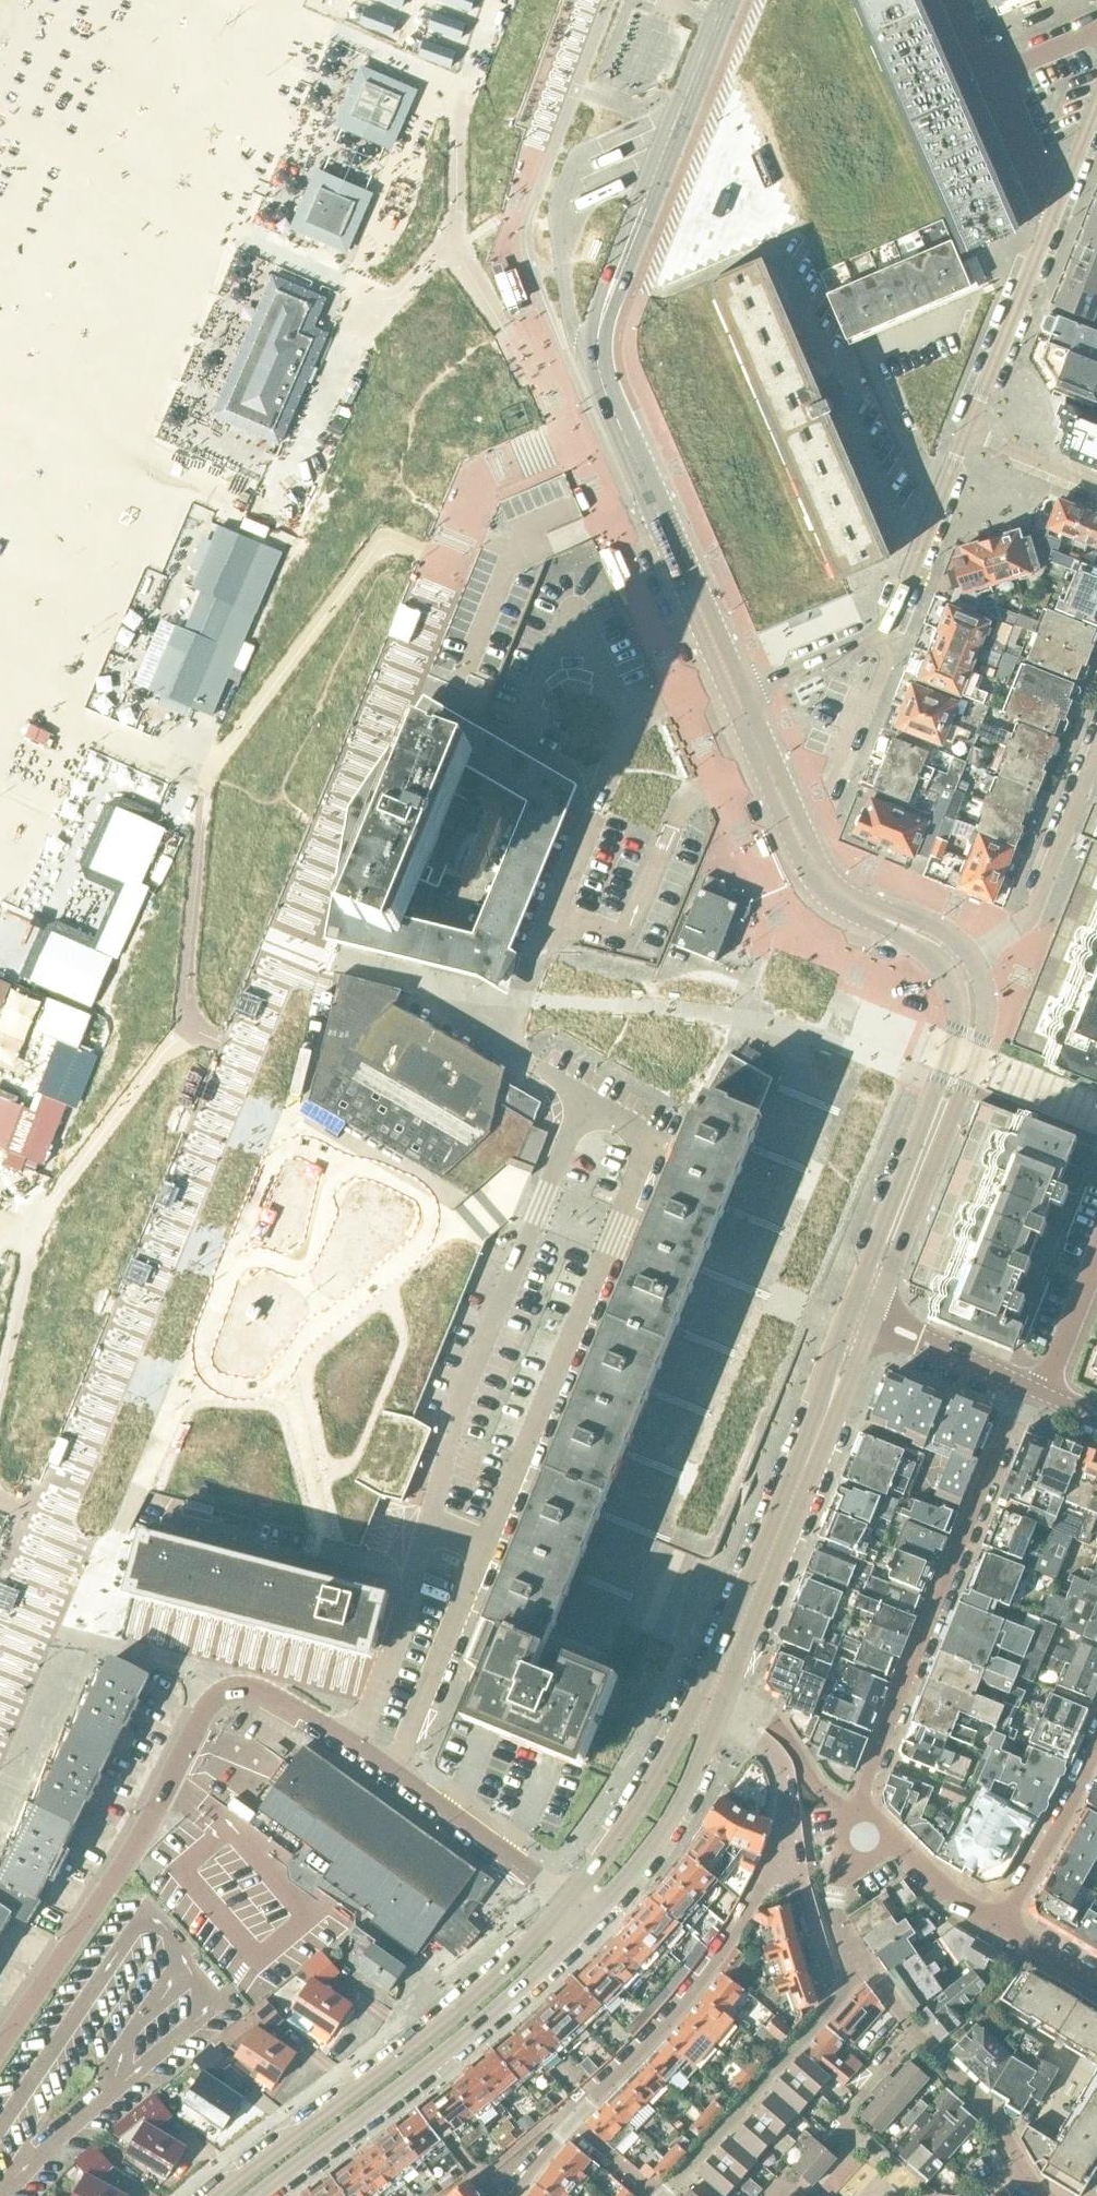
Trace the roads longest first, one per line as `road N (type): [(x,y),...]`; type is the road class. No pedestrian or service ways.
road 1 (secondary): [(742,703),(597,356),(618,278),(726,0)]
road 2 (residential): [(0,2054),(211,1708),(236,1690),(263,1692),(355,1741)]
road 3 (residential): [(476,1548),(637,1143),(599,1109)]
road 4 (secondary): [(570,1900),(469,2002),(218,2195)]
road 5 (residential): [(599,1109),(584,1115),(544,1211),(427,1528)]
road 6 (residential): [(863,1811),(862,1785),(1026,1387)]
road 7 (secondary): [(259,2195),(503,2005),(592,1917)]
road 8 (secondary): [(857,1322),(714,1687)]
road 9 (residential): [(968,432),(892,638),(742,703)]
road 10 (residential): [(569,2124),(704,1975),(788,1842)]
road 11 (residential): [(865,1969),(663,2195)]
road 12 (secondary): [(880,919),(824,879),(742,703)]
road 13 (secondary): [(592,1917),(669,1825),(708,1738),(707,1705)]
road 14 (residential): [(975,961),(1036,917),(1096,759)]
road 15 (secondary): [(707,1705),(570,1900)]
road 16 (residential): [(390,1765),(476,1548)]
road 17 (residential): [(1056,220),(968,432)]
road 18 (residential): [(570,1900),(390,1765)]
road 19 (residential): [(427,1528),(355,1741)]
road 20 (secondary): [(857,1322),(935,1125)]
road 21 (residential): [(1046,2195),(997,2121),(917,2030)]
road 22 (residential): [(1096,1748),(1004,1924)]
road 23 (residential): [(714,1687),(772,1722),(826,1796),(852,1814)]
road 24 (residential): [(1026,1387),(857,1322)]
road 25 (secondary): [(935,1125),(958,1103),(979,1049),(985,989),(975,961)]
road 26 (residential): [(788,1842),(771,1751),(707,1705)]
road 27 (residential): [(1026,1387),(1052,1363),(1096,1252)]
road 28 (secondary): [(948,976),(959,1018),(935,1094),(935,1125)]
road 29 (residential): [(1056,220),(994,81)]
road 30 (residential): [(788,1842),(827,1983)]
road 31 (residential): [(917,2030),(841,2121),(861,2137)]
road 32 (residential): [(891,1840),(1004,1924)]
road 33 (residential): [(968,432),(1096,483)]
road 34 (residential): [(865,1969),(832,1911),(853,1861)]

